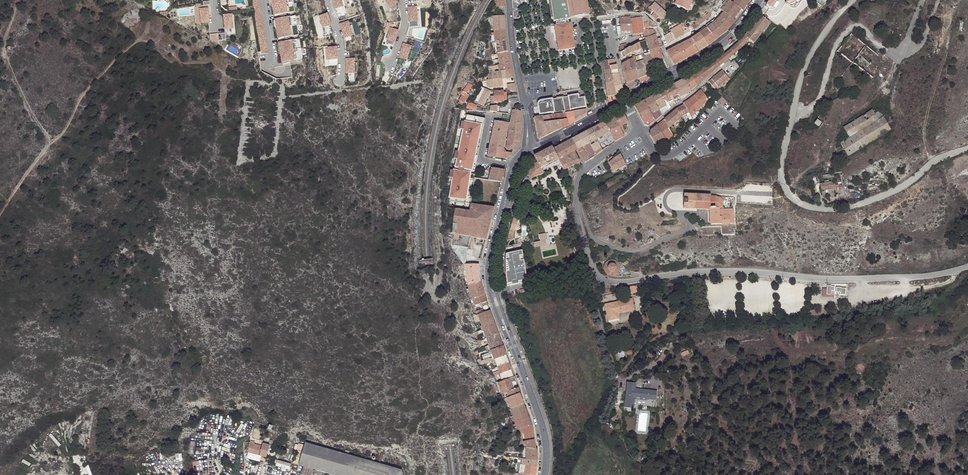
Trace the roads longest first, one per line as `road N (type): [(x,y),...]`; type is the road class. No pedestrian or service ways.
road 1 (unclassified): [(967,267),(905,277),(738,271),(613,282),(592,271)]
road 2 (track): [(143,8),(146,33),(90,86),(0,214)]
road 3 (secondary): [(495,294),(542,426),(544,474)]
road 4 (unclassified): [(592,271),(578,180),(640,131)]
road 5 (track): [(18,0),(3,52),(51,141)]
road 6 (secondary): [(529,152),(513,170),(492,251),(495,294)]

